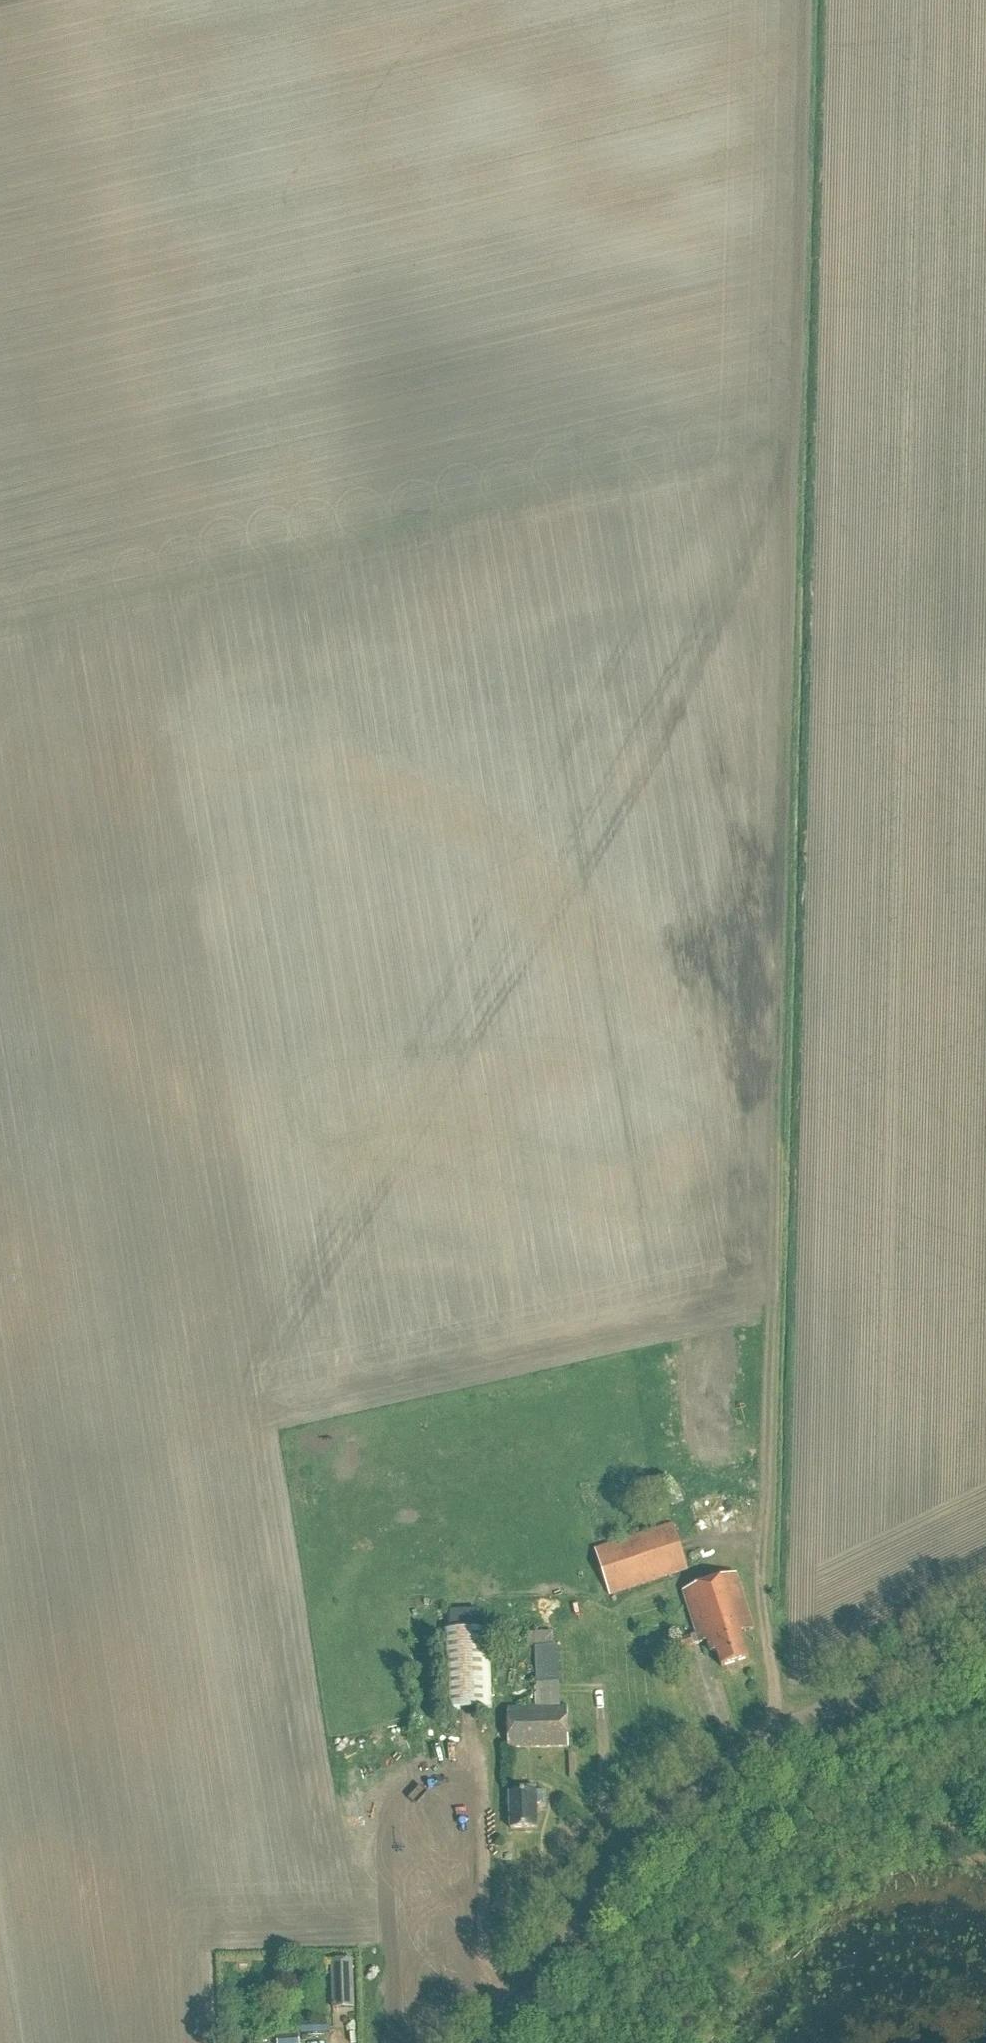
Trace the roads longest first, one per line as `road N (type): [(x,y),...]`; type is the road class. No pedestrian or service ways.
road 1 (unclassified): [(487,2042),(641,1831),(729,1759),(985,1630)]

